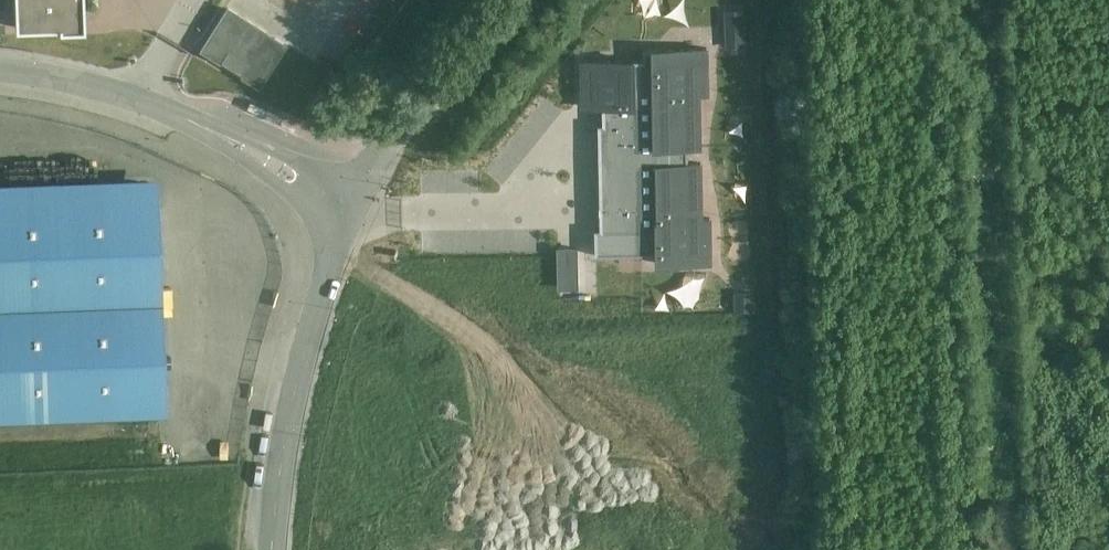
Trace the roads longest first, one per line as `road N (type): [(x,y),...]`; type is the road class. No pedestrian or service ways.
road 1 (residential): [(273,549),(279,472),(329,271),(332,220),(299,180),(191,123),(80,83),(0,69)]

